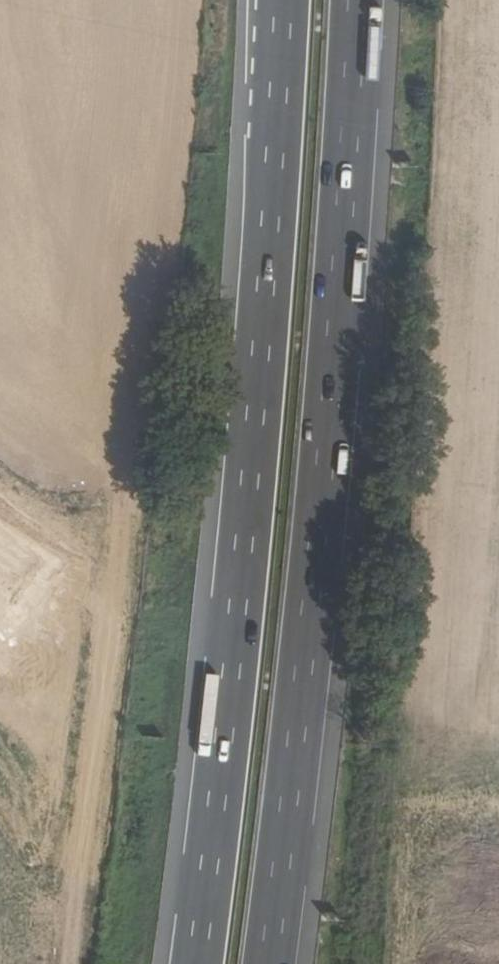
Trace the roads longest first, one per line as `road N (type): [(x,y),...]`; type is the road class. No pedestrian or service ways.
road 1 (motorway): [(268,963),(305,680),(355,0)]
road 2 (motorway): [(276,0),(268,288),(199,963)]
road 3 (track): [(0,610),(113,707),(81,963)]

